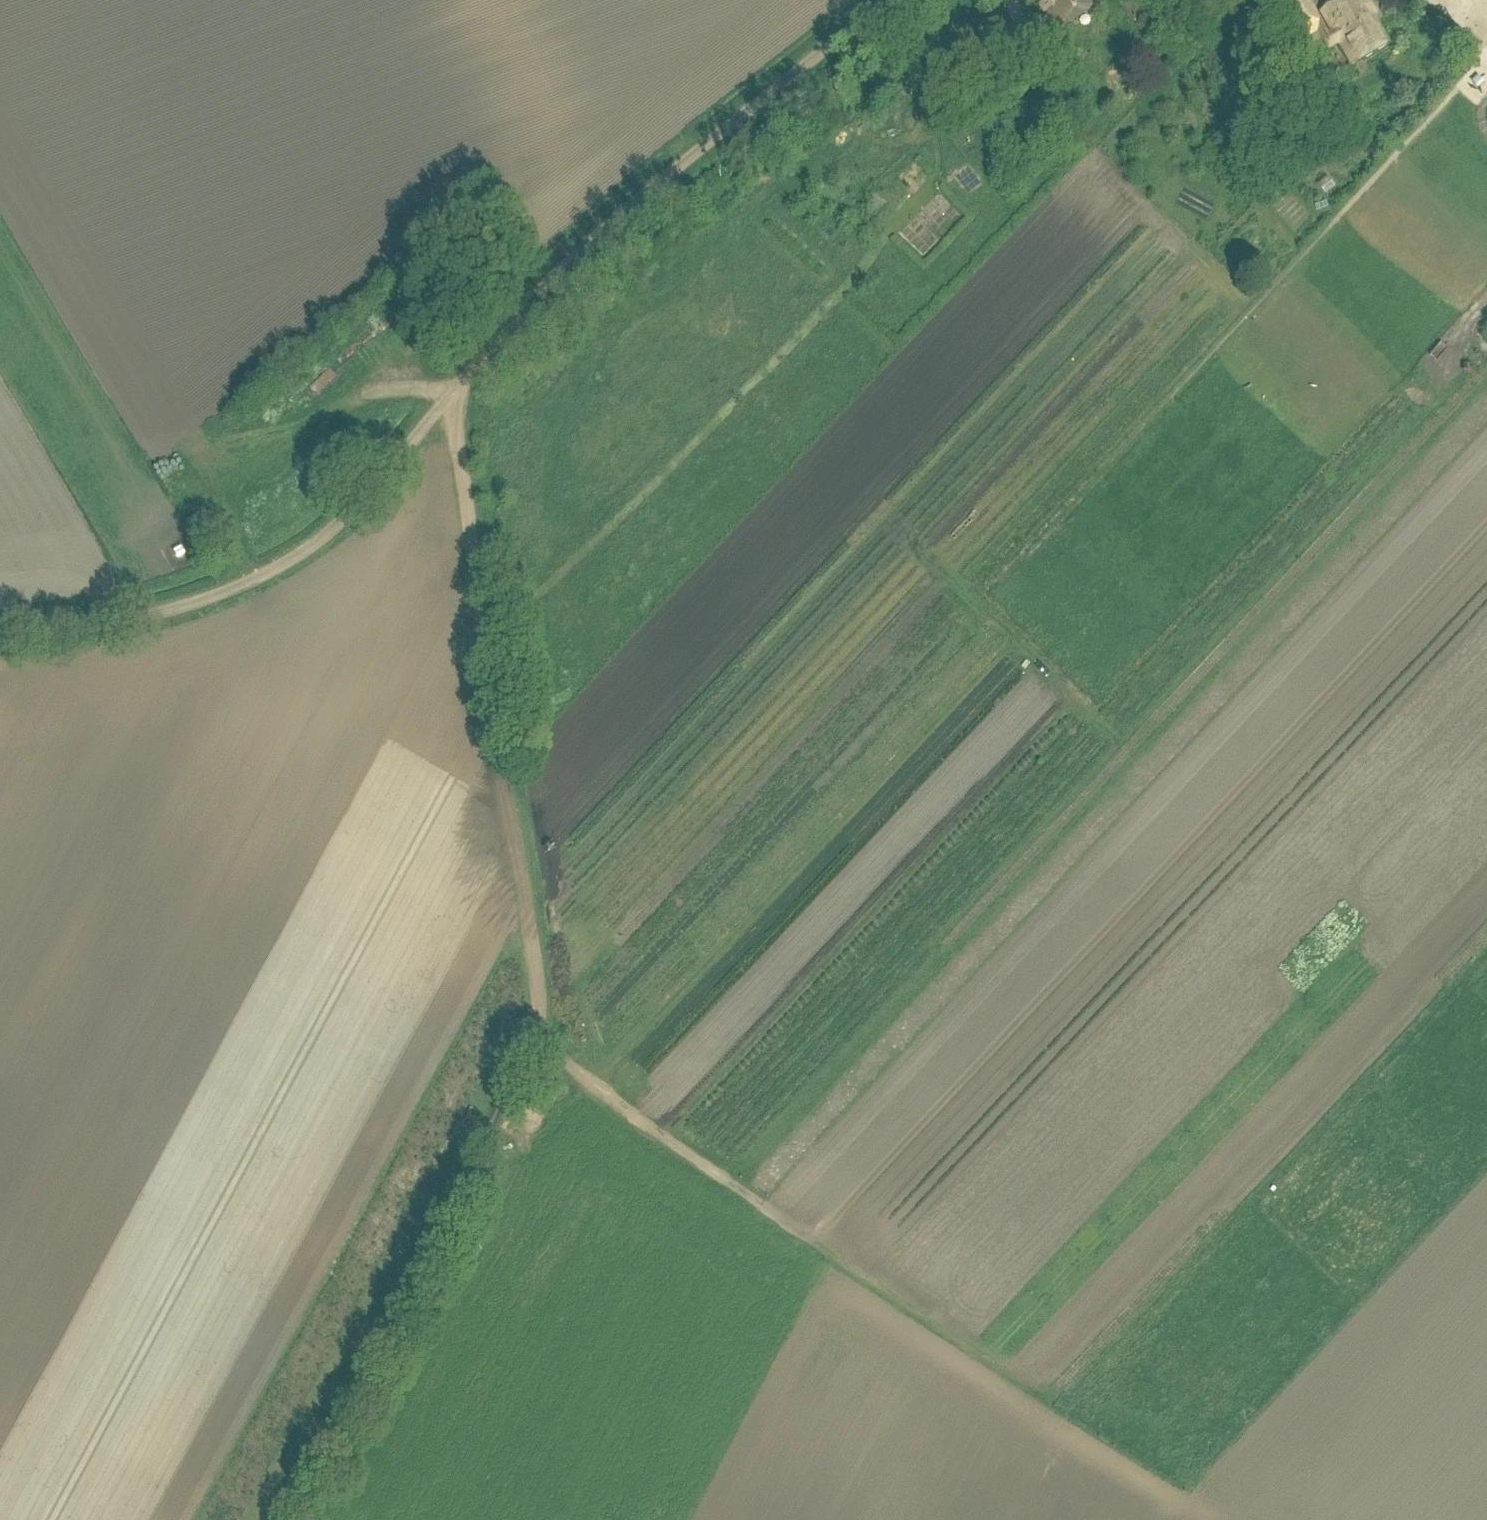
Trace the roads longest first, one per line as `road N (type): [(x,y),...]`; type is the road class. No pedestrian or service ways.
road 1 (track): [(455,396),(540,1012),(531,1048),(277,1519)]
road 2 (unclassified): [(0,635),(176,609),(253,581),(314,546),(455,396),(525,306),(670,175),(891,0)]

